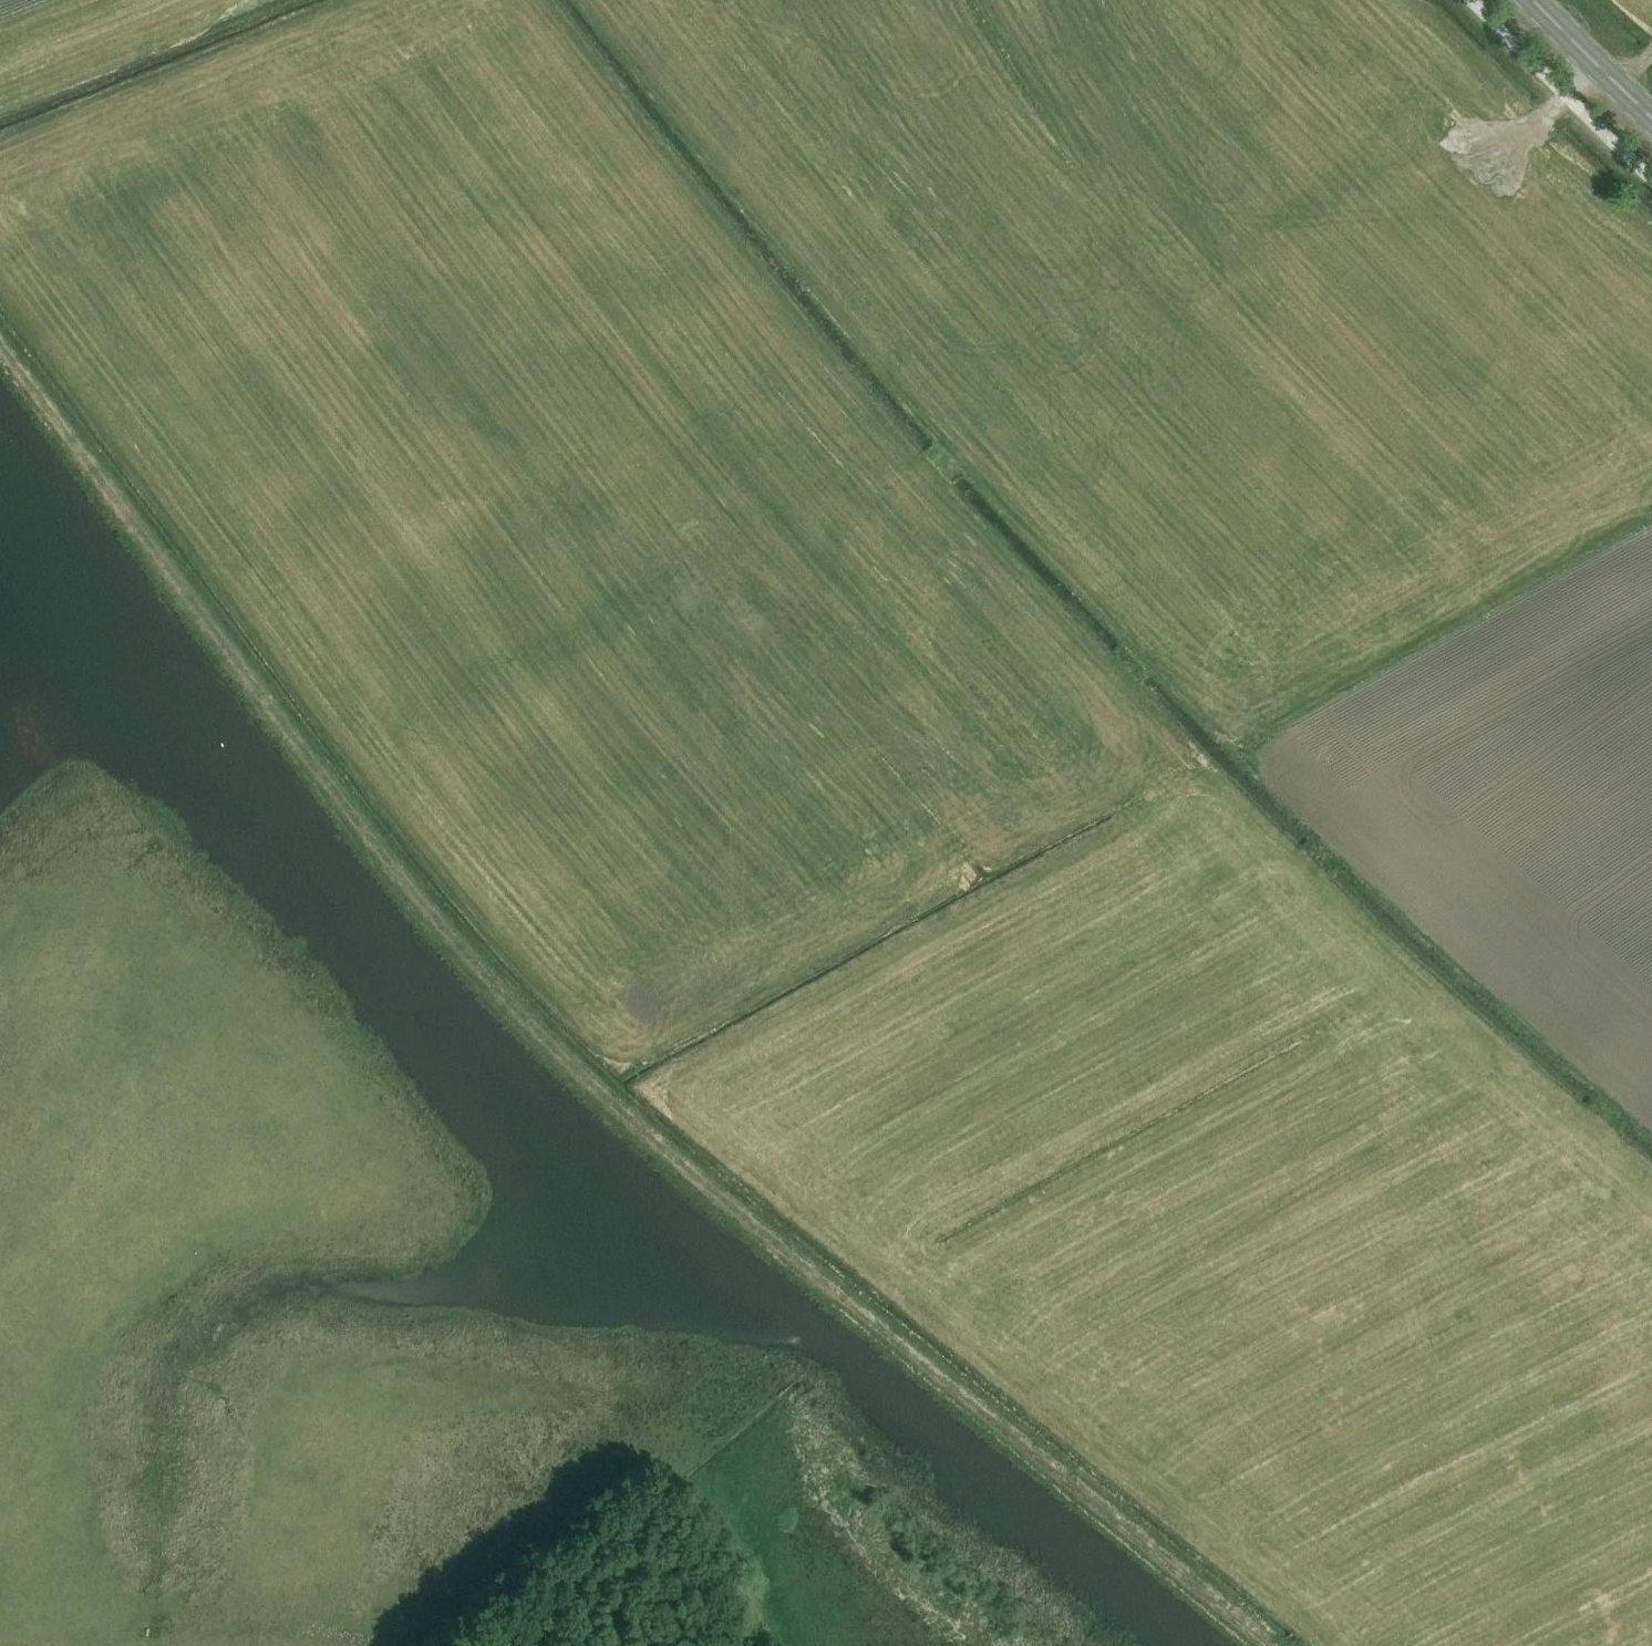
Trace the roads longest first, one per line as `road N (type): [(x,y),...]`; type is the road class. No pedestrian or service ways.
road 1 (track): [(1270,1645),(705,1190),(597,1092),(338,804),(0,341)]
road 2 (primary): [(1651,115),(1531,0)]

